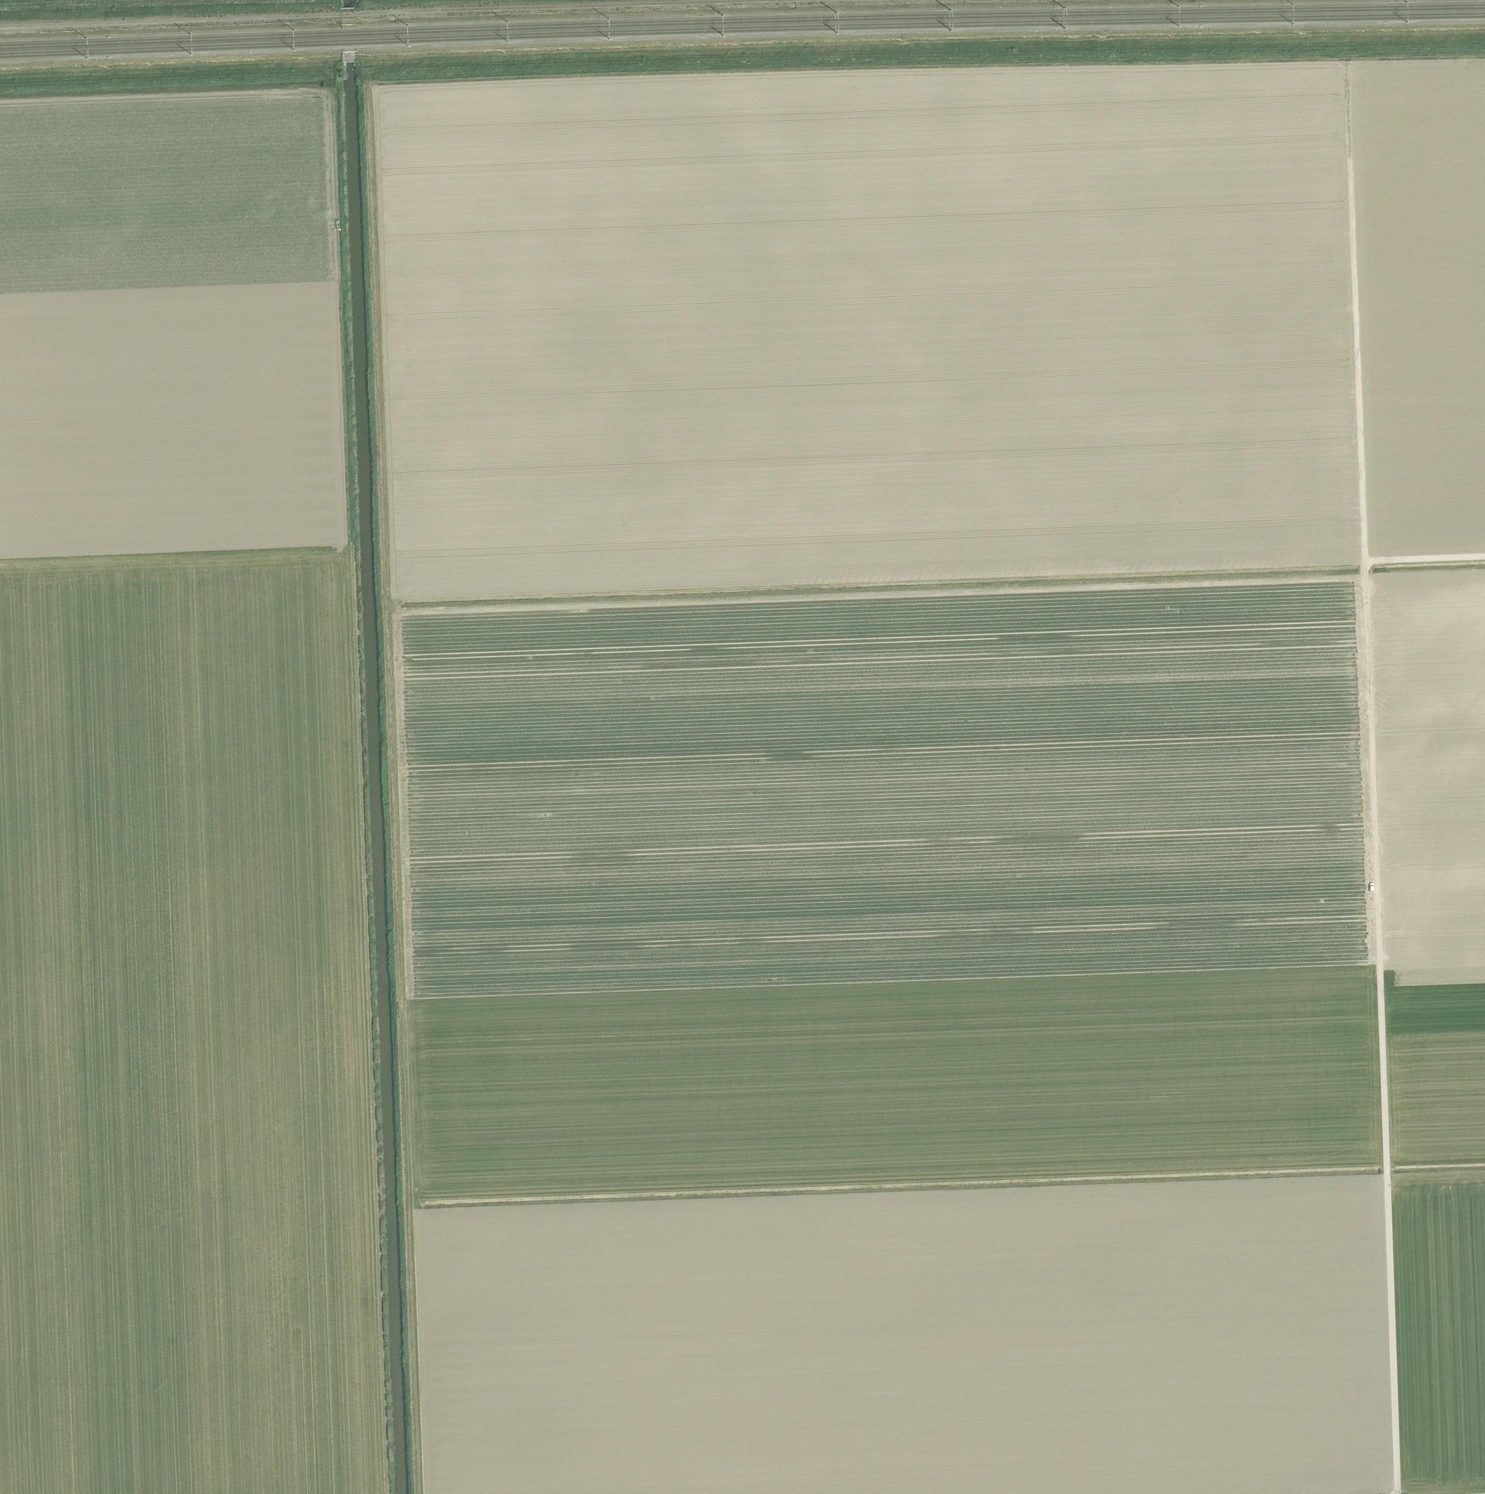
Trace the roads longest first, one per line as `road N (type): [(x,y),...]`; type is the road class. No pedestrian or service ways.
road 1 (track): [(422,1493),(369,91)]
road 2 (track): [(0,28),(861,0)]

